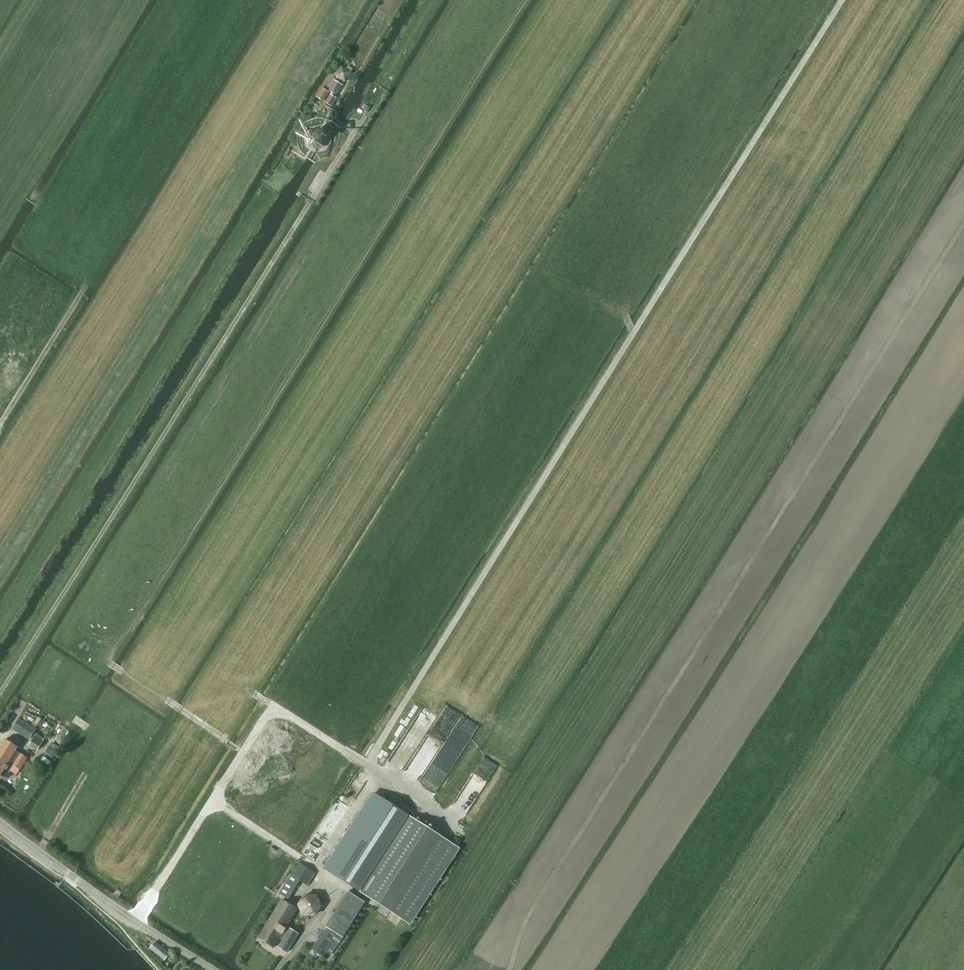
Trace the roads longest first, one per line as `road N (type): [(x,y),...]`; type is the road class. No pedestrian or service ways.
road 1 (track): [(340,816),(844,0)]
road 2 (track): [(515,969),(535,904),(963,223)]
road 3 (track): [(0,692),(374,106)]
road 4 (track): [(323,398),(143,683),(340,816)]
road 5 (tertiary): [(212,969),(0,824)]
road 6 (track): [(143,683),(37,852)]

